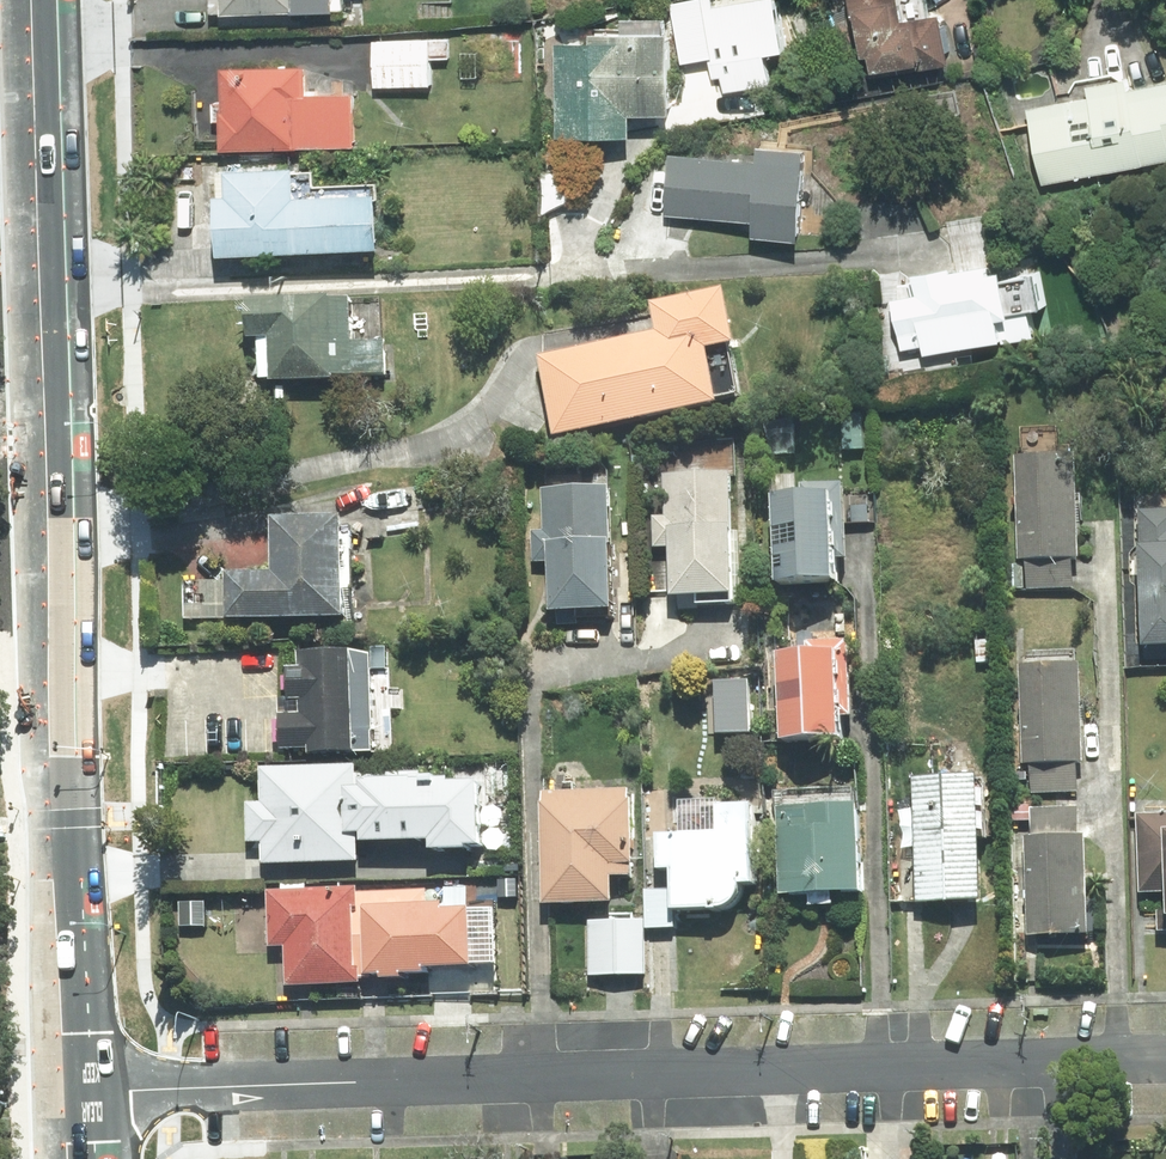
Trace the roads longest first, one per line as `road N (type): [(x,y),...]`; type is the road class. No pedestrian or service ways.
road 1 (primary): [(37,0),(80,1092)]
road 2 (residential): [(1165,1061),(80,1092)]

